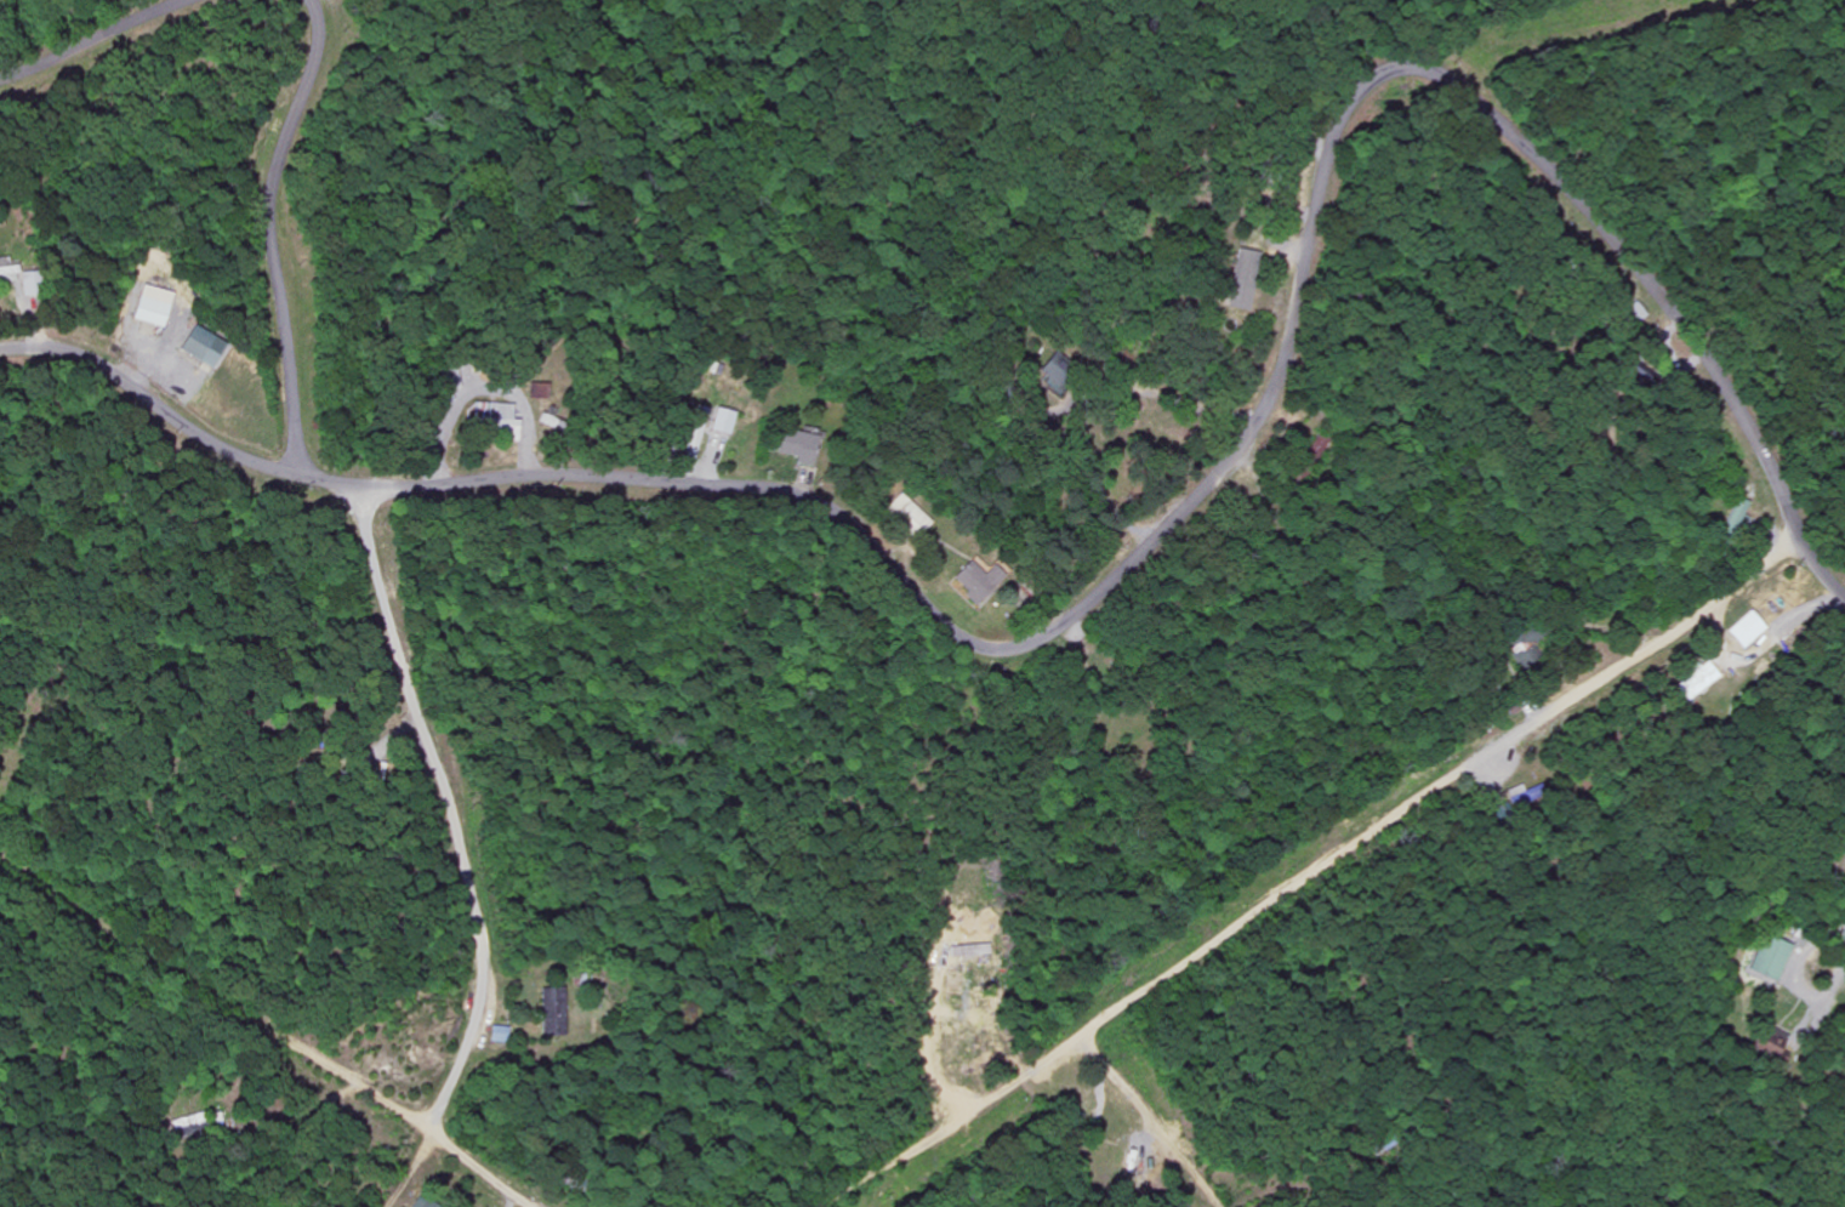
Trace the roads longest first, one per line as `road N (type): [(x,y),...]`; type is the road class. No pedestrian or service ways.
road 1 (residential): [(0,352),(84,354),(207,443),(326,484),(410,491),(566,476),(797,497),(845,523),(959,640),(992,650),(1024,647),(1050,637),(1095,597),(1241,445),(1282,366),(1325,154),(1339,118),(1372,82),(1416,68),(1493,115),(1629,256),(1739,408),(1812,558),(1844,598)]
road 2 (residential): [(1803,537),(831,1206)]
road 3 (residential): [(432,1139),(473,1048),(482,981),(361,489)]
road 4 (residential): [(286,472),(264,198),(311,53),(303,0)]
road 5 (residential): [(520,1206),(281,1037)]
road 6 (residential): [(1215,1206),(1078,1038)]
road 7 (residential): [(186,0),(0,82)]
road 8 (residential): [(1350,101),(1263,0)]

